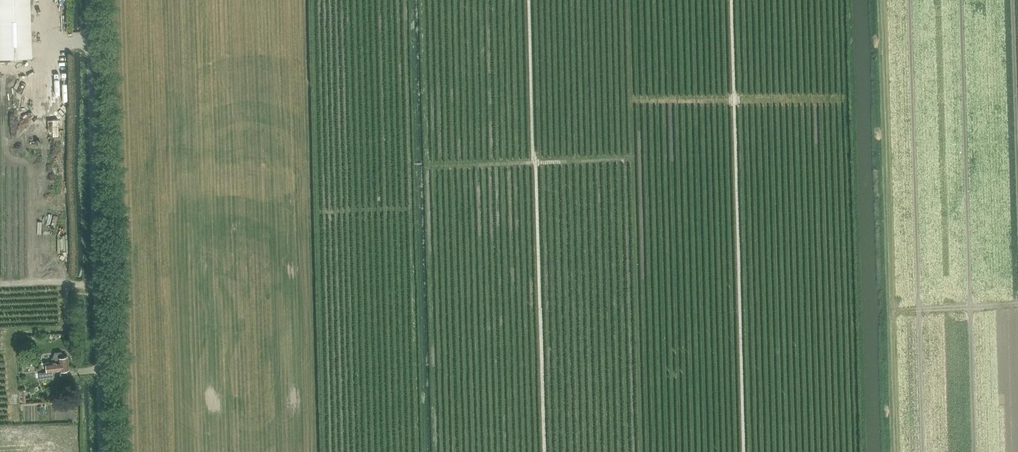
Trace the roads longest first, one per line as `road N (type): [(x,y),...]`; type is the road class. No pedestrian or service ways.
road 1 (unclassified): [(102,451),(90,0)]

